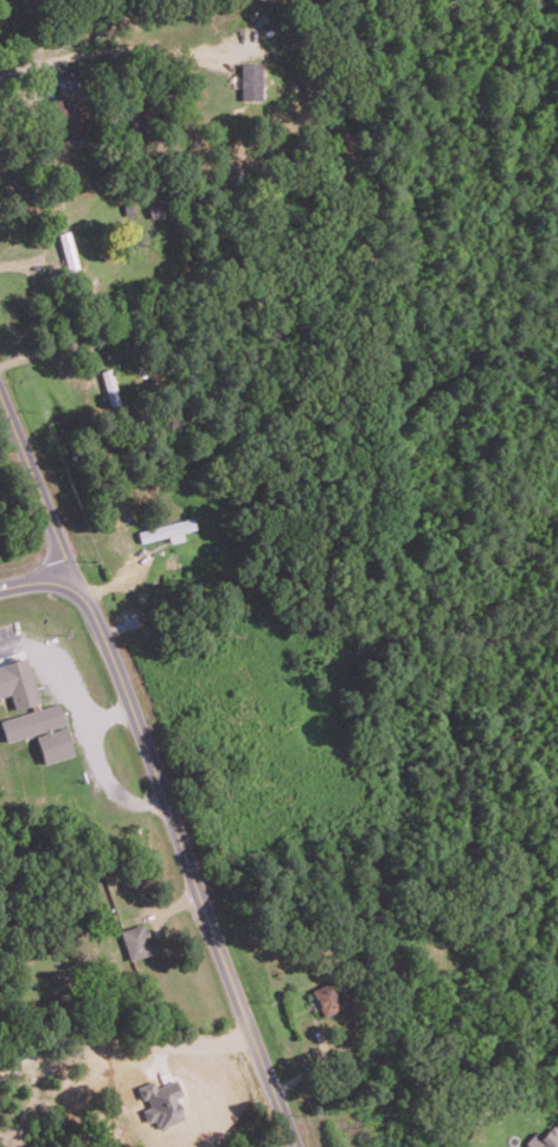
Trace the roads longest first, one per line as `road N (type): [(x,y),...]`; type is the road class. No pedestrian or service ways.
road 1 (residential): [(296,1146),(126,690),(89,603),(62,581)]
road 2 (residential): [(62,581),(59,537),(0,390)]

